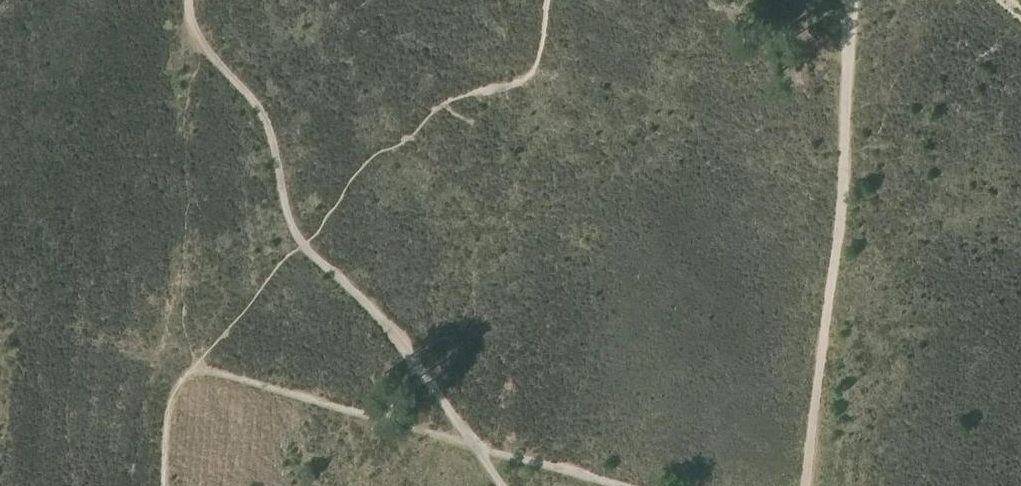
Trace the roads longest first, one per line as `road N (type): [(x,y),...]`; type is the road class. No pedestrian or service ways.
road 1 (track): [(632,485),(159,355),(177,1)]
road 2 (track): [(505,485),(414,355),(287,221),(278,143),(177,0)]
road 3 (track): [(806,485),(837,248),(852,0)]
road 4 (track): [(159,355),(149,485)]

